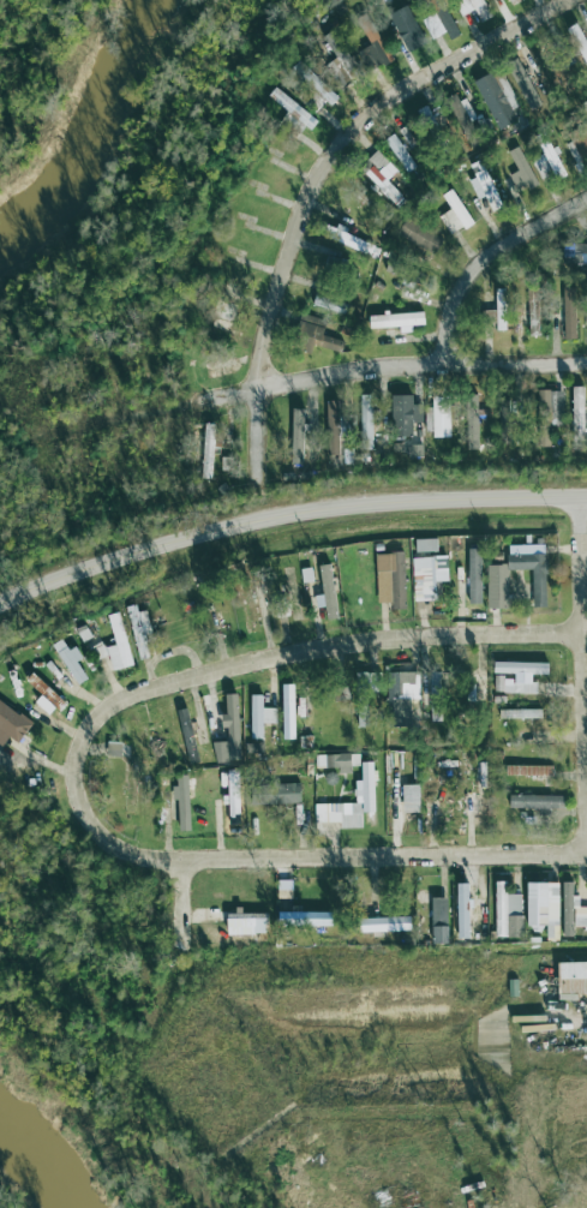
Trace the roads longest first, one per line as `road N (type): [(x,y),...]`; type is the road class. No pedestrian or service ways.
road 1 (residential): [(114,706),(91,722),(80,743),(77,795),(104,842),(134,853),(586,855)]
road 2 (residential): [(259,485),(262,328),(325,165),(394,101),(570,0)]
road 3 (secondary): [(0,604),(88,569),(268,519),(388,504),(586,497)]
road 4 (residential): [(50,433),(375,367),(586,363)]
road 5 (residential): [(114,706),(150,689),(323,646),(580,634)]
road 6 (residential): [(583,855),(579,497)]
road 7 (residential): [(450,363),(456,305),(471,275),(586,203)]

